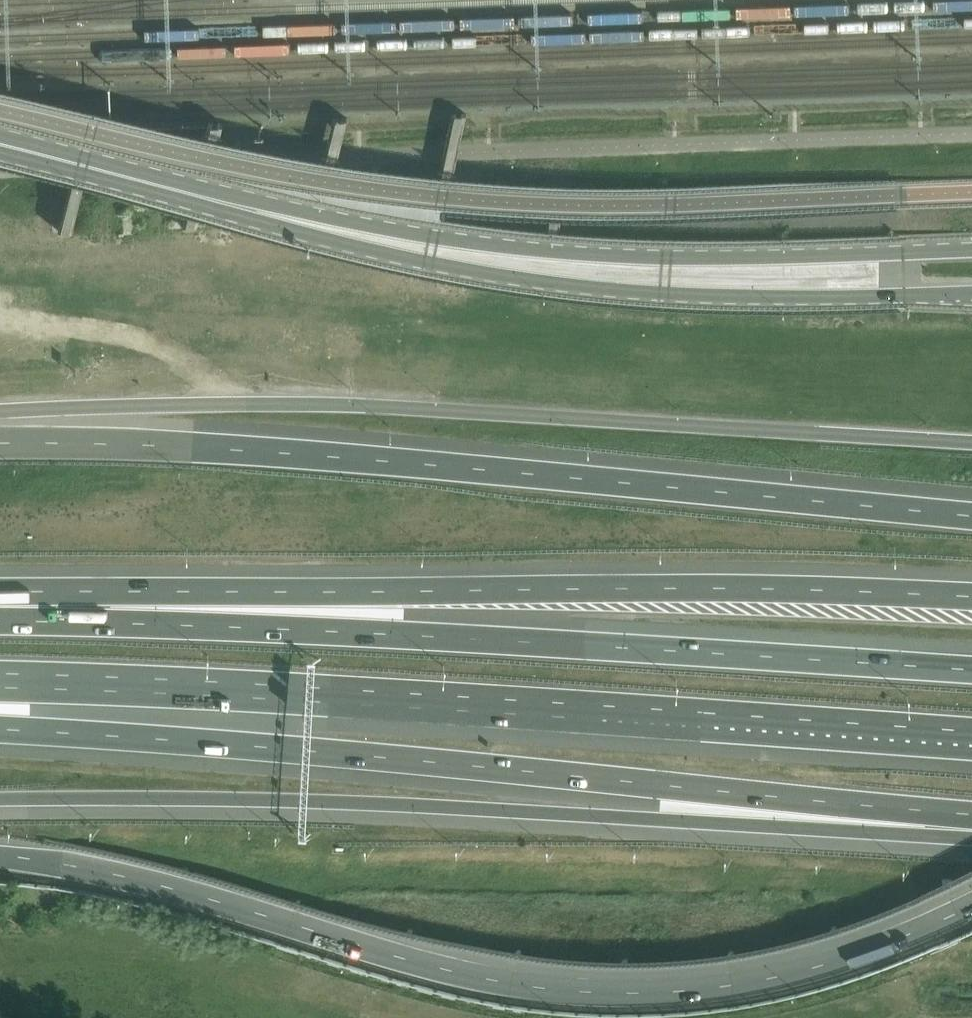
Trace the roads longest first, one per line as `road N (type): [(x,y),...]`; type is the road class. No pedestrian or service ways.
road 1 (secondary): [(0,858),(61,864),(216,900),(480,977),(614,991),(812,965),(971,901)]
road 2 (motorway): [(0,728),(971,815)]
road 3 (motorway): [(971,517),(326,457),(0,440)]
road 4 (secondary): [(971,440),(350,405),(154,405),(0,422)]
road 5 (motorway): [(0,696),(144,693),(971,737)]
road 6 (motorway): [(971,661),(0,614)]
road 7 (motorway): [(0,801),(326,801),(660,820),(971,819)]
road 8 (motorway): [(971,594),(525,579),(0,580)]
road 9 (tertiary): [(346,233),(564,285),(733,299),(971,295)]
road 10 (tertiary): [(971,249),(584,253),(346,233)]
road 11 (tertiary): [(0,140),(346,233)]

